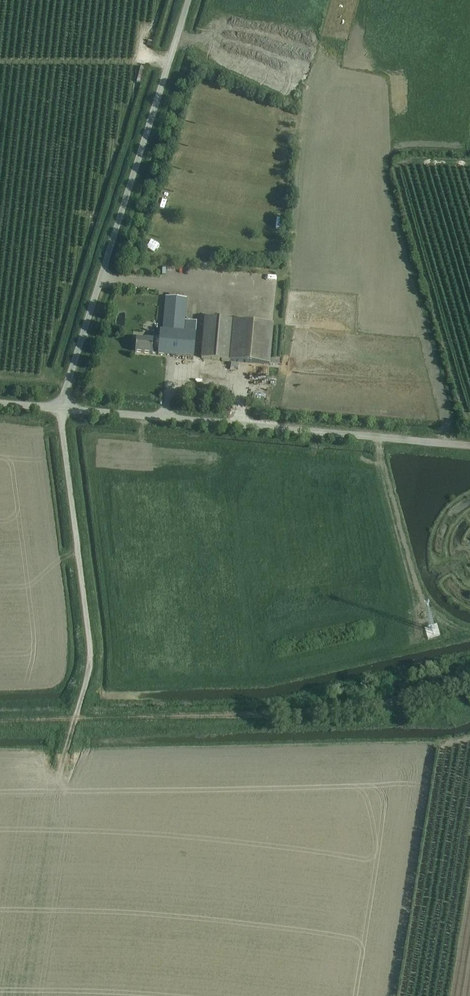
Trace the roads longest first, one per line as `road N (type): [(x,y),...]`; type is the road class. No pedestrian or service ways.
road 1 (unclassified): [(60,408),(186,0)]
road 2 (unclassified): [(60,408),(469,442)]
road 3 (unclassified): [(77,713),(89,649),(60,408)]
road 4 (track): [(378,435),(419,640)]

